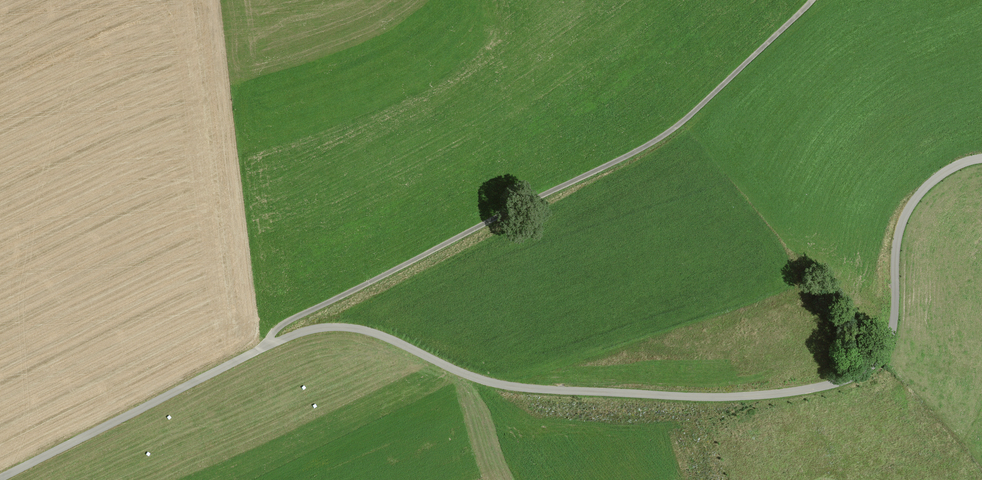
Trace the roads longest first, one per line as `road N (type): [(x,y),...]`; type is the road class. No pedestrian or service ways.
road 1 (track): [(981,163),(928,190),(909,215),(898,244),(893,342),(862,379),(730,401),(539,392),(502,388),(387,341),(337,330),(267,349),(4,479)]
road 2 (track): [(816,0),(660,142),(283,327),(267,349)]

